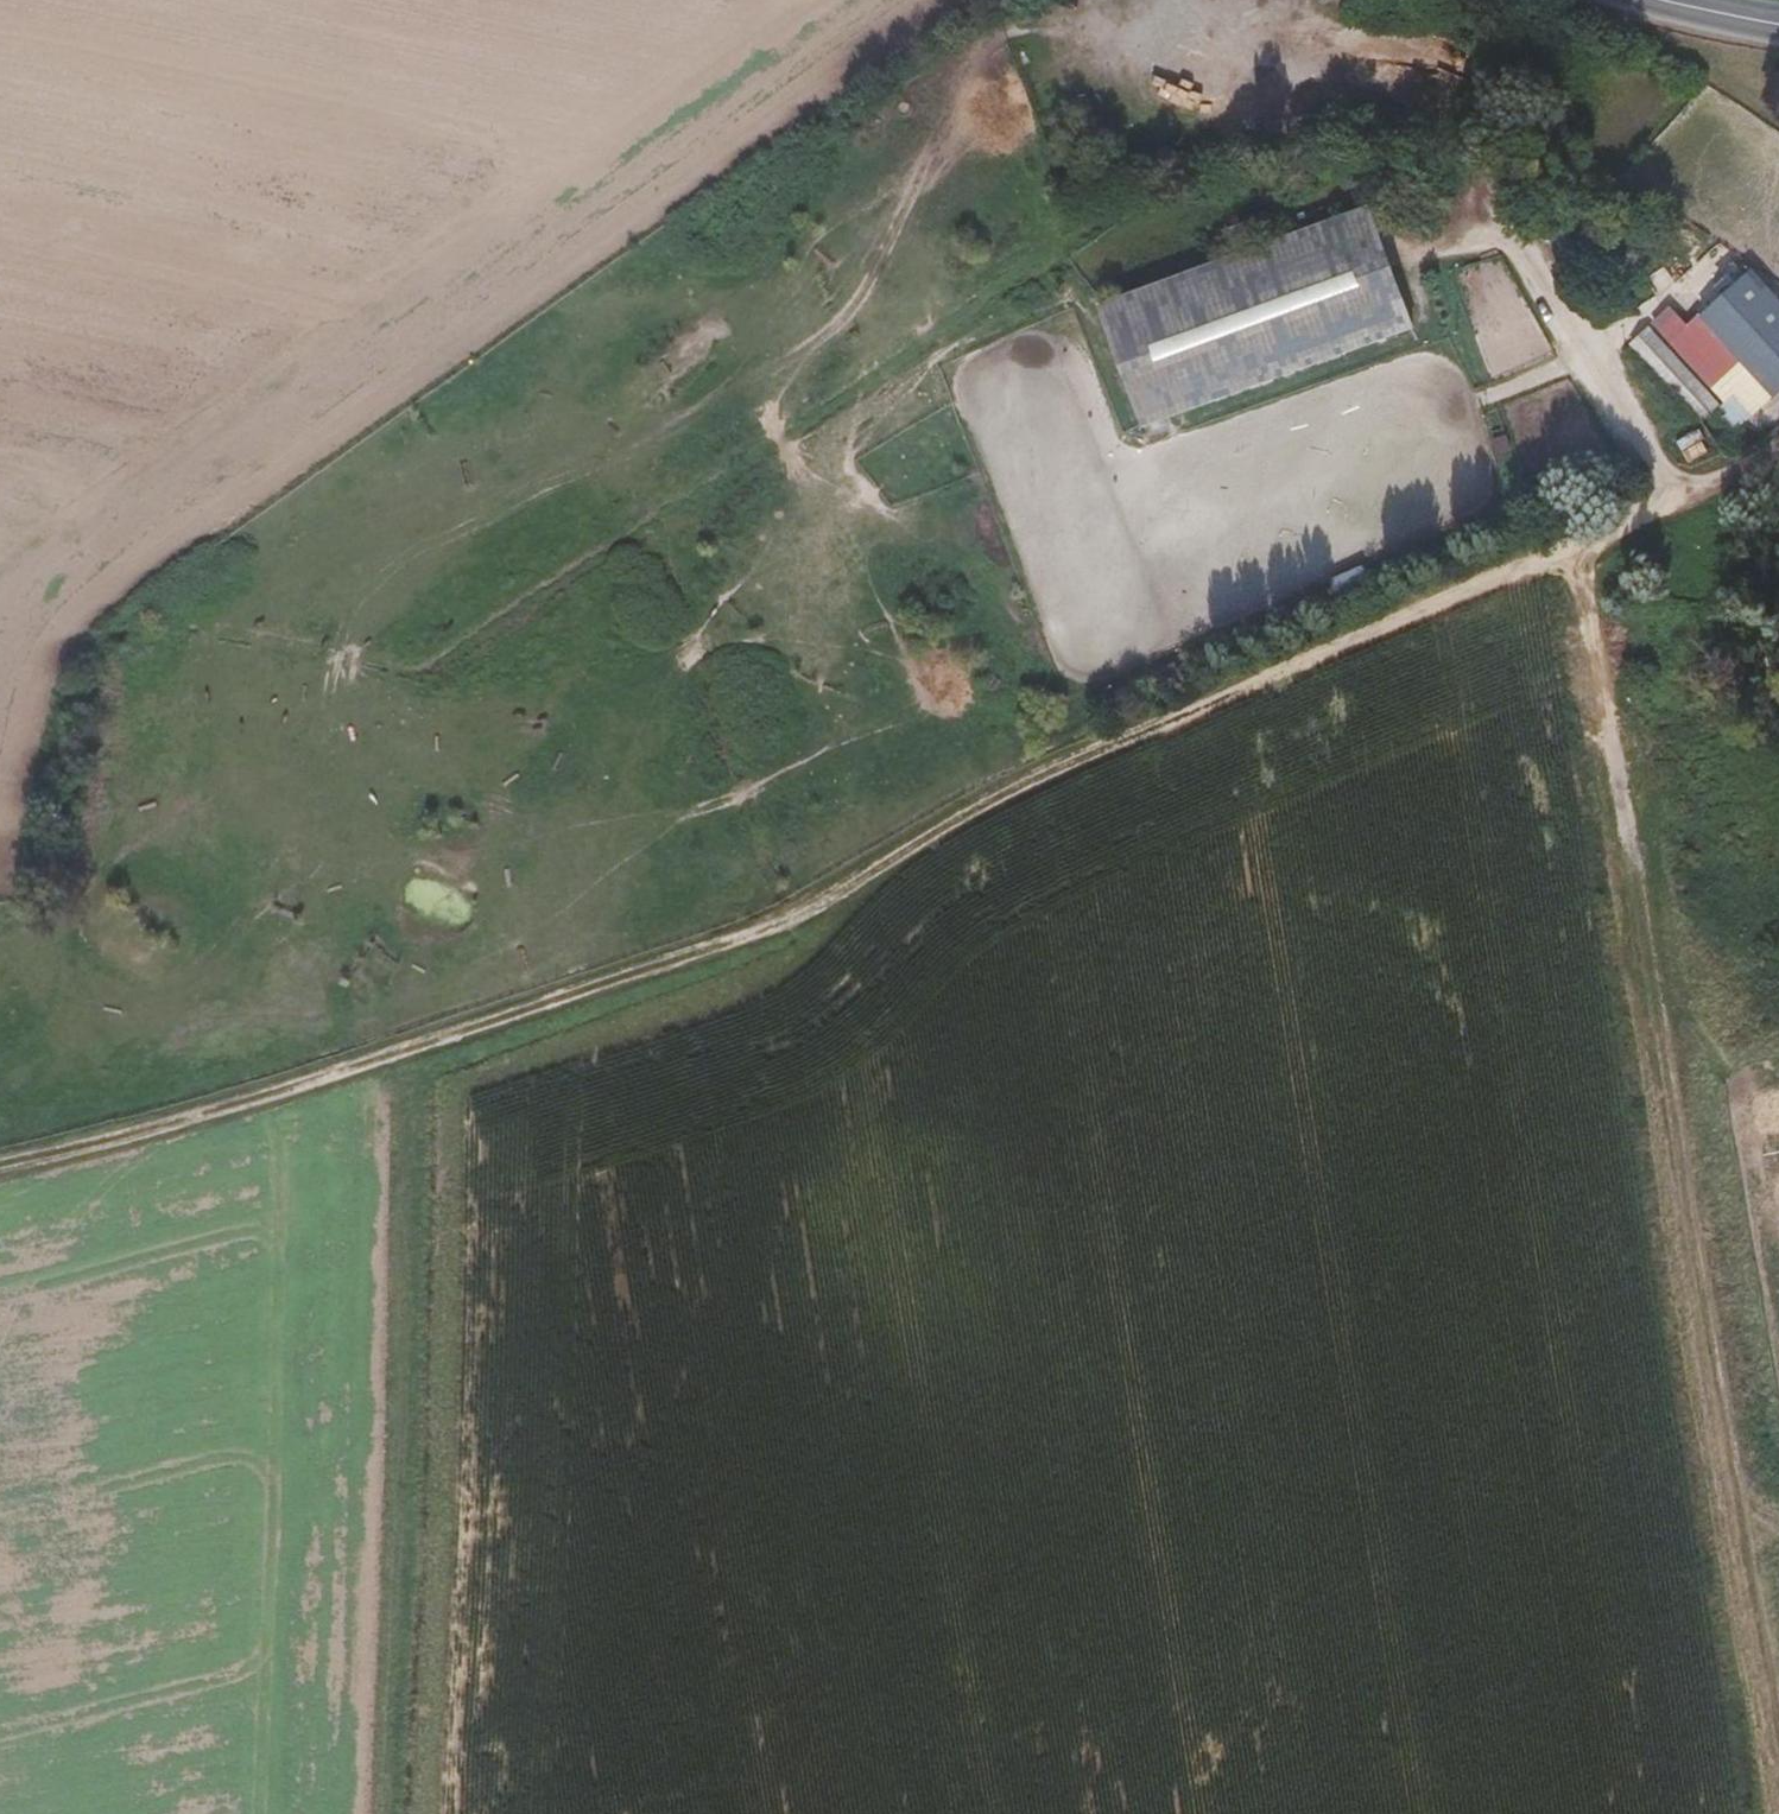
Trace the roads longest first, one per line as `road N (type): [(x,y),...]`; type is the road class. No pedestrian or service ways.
road 1 (track): [(1576,561),(972,819),(860,879),(780,934),(168,1137),(0,1176)]
road 2 (track): [(1778,1687),(1714,1319),(1689,1068),(1604,724),(1576,561)]
road 3 (track): [(1778,445),(1576,561)]

